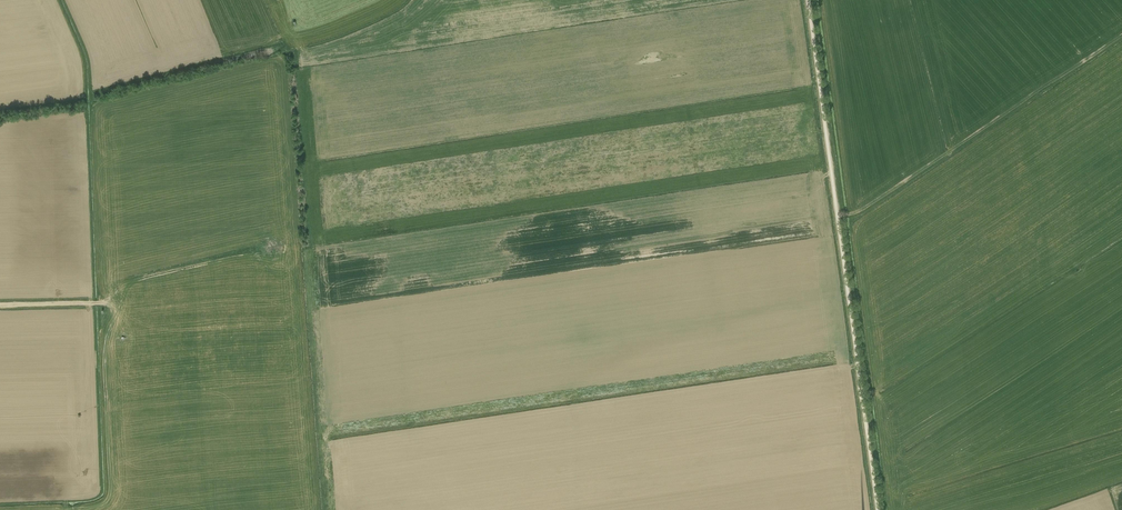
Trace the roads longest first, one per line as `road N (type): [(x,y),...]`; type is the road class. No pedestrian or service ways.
road 1 (unclassified): [(877,509),(808,0)]

